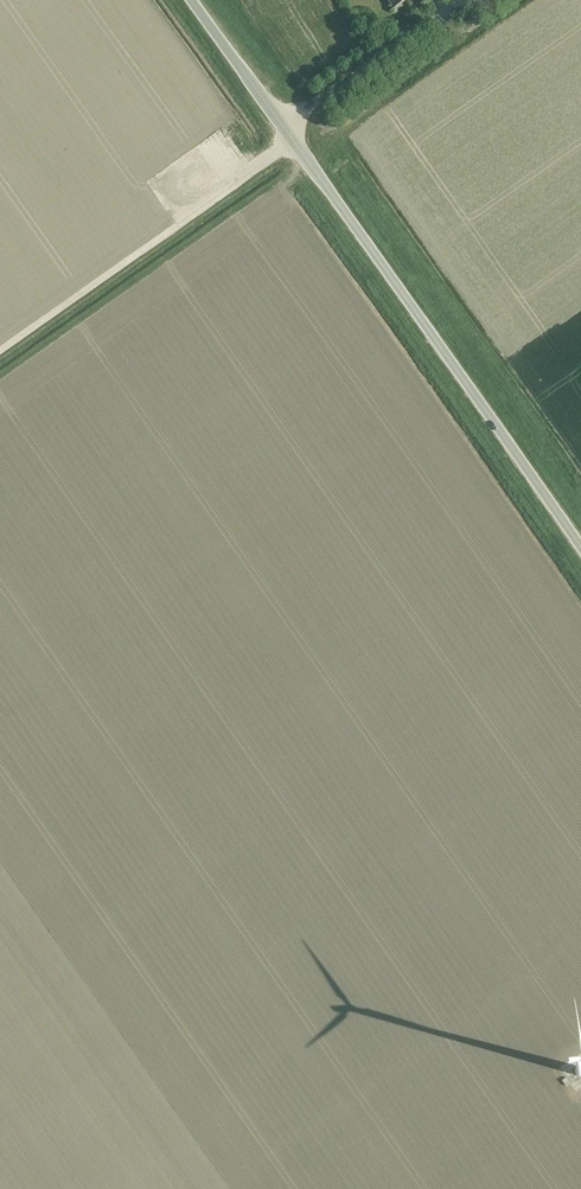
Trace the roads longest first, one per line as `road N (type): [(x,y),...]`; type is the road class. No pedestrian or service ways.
road 1 (unclassified): [(580,559),(189,0)]

